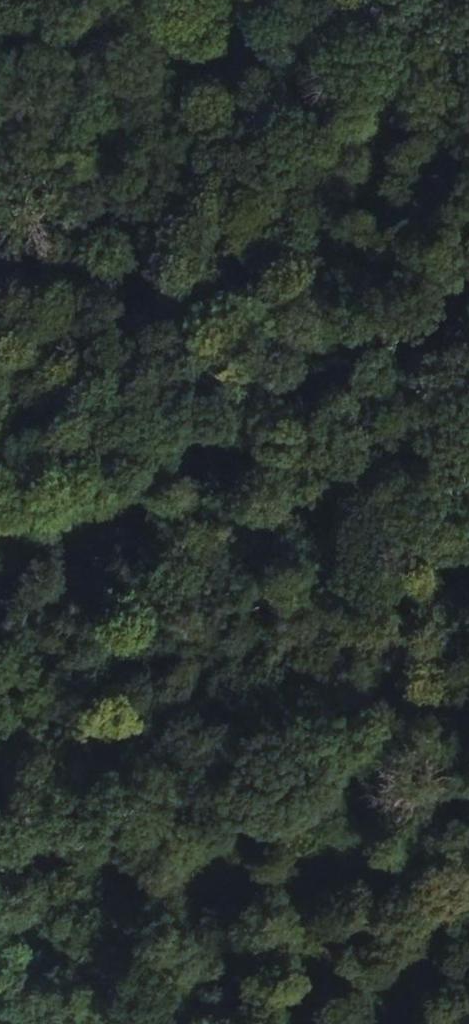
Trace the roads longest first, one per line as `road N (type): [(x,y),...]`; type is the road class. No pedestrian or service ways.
road 1 (track): [(0,582),(468,292)]

